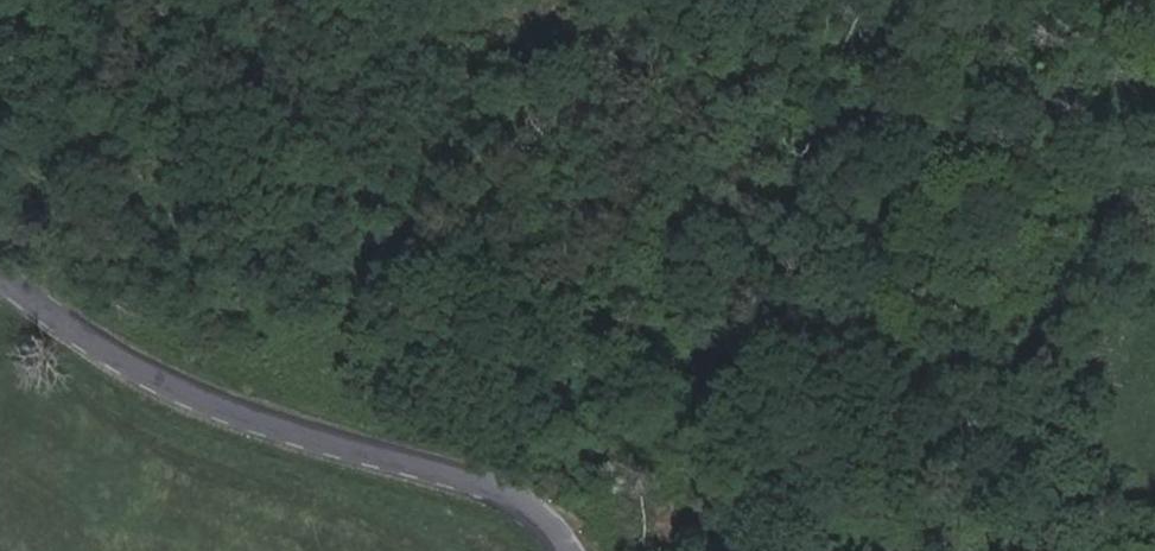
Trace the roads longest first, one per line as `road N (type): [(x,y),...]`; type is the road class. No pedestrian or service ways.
road 1 (tertiary): [(566,550),(558,529),(480,486),(202,406),(30,298),(0,263)]

